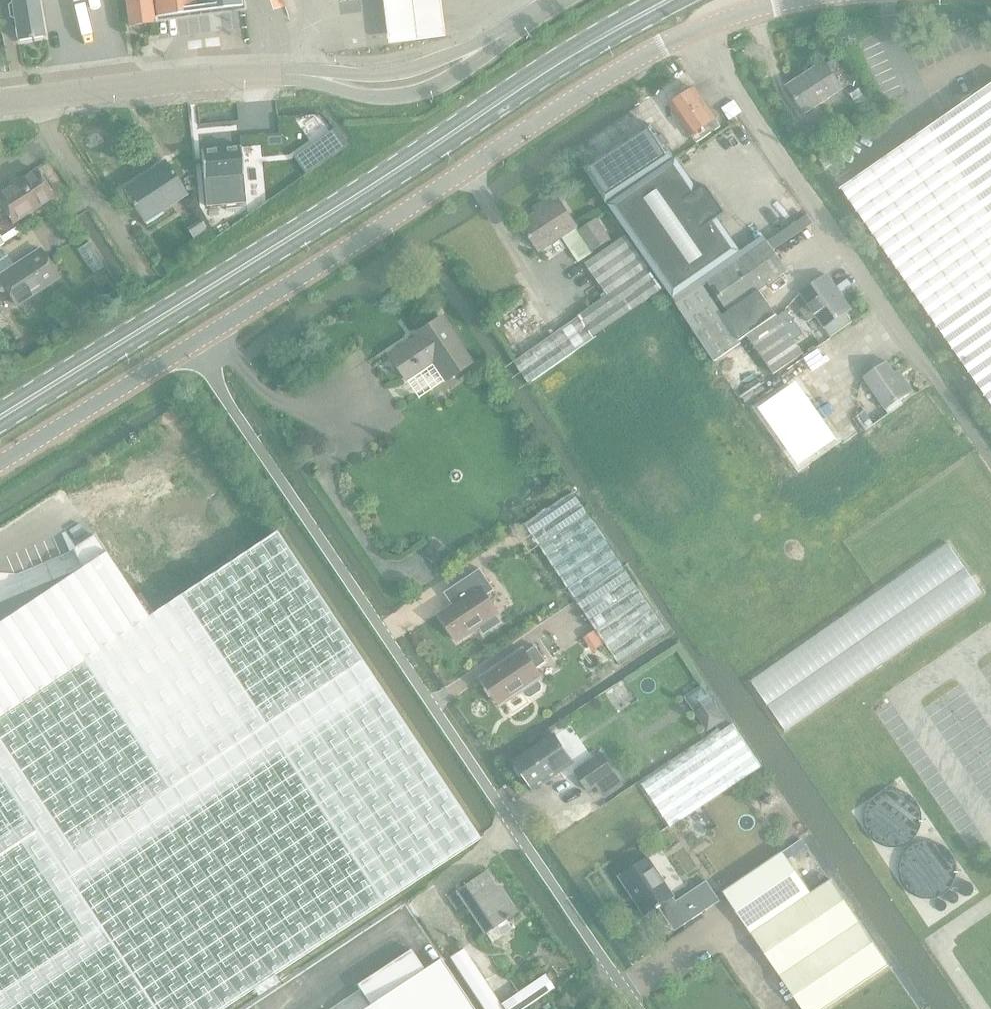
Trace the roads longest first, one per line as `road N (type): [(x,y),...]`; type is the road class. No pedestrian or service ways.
road 1 (unclassified): [(190,347),(638,1008)]
road 2 (primary): [(0,417),(668,0)]
road 3 (unclassified): [(694,32),(592,88),(190,347)]
road 4 (unclassified): [(694,32),(990,458)]
road 5 (tertiary): [(0,101),(273,73),(329,80)]
road 6 (unclassified): [(190,347),(0,466)]
road 7 (tertiary): [(329,80),(351,93),(417,95),(464,74),(507,38)]
road 8 (tertiary): [(507,38),(422,70),(329,80)]

